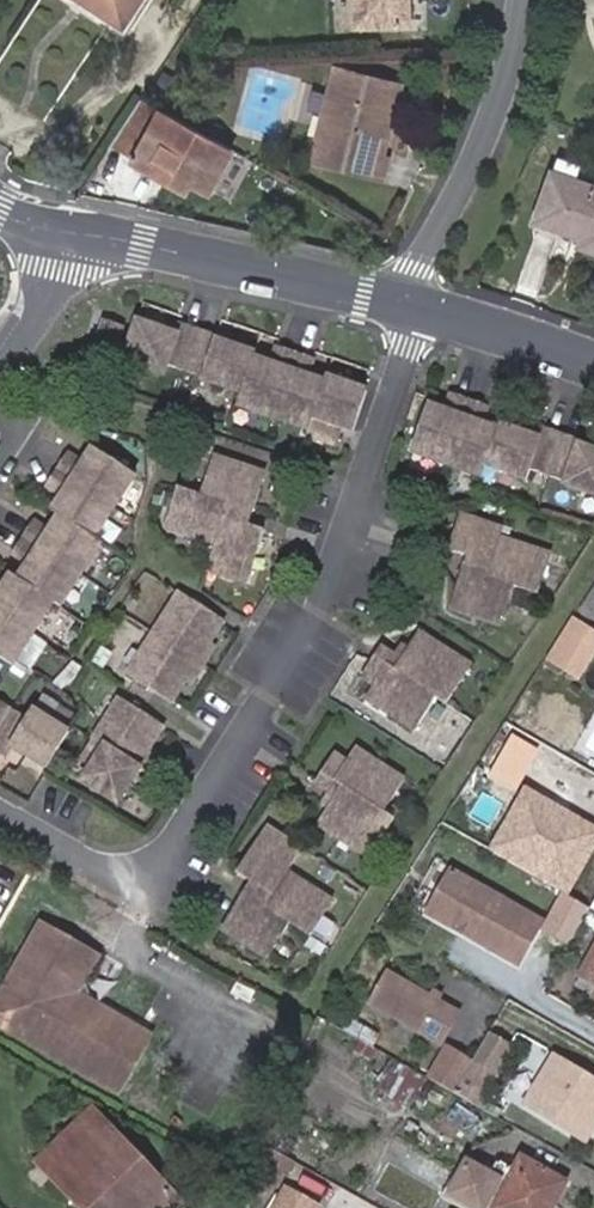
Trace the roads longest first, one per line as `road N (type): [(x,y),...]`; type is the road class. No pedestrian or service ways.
road 1 (residential): [(0,812),(112,877),(156,874),(195,831),(331,589),(424,302)]
road 2 (residential): [(72,236),(143,239),(406,295)]
road 3 (residential): [(406,295),(475,154),(520,0)]
road 4 (residential): [(424,302),(593,357)]
road 5 (residential): [(72,236),(34,327),(0,377)]

